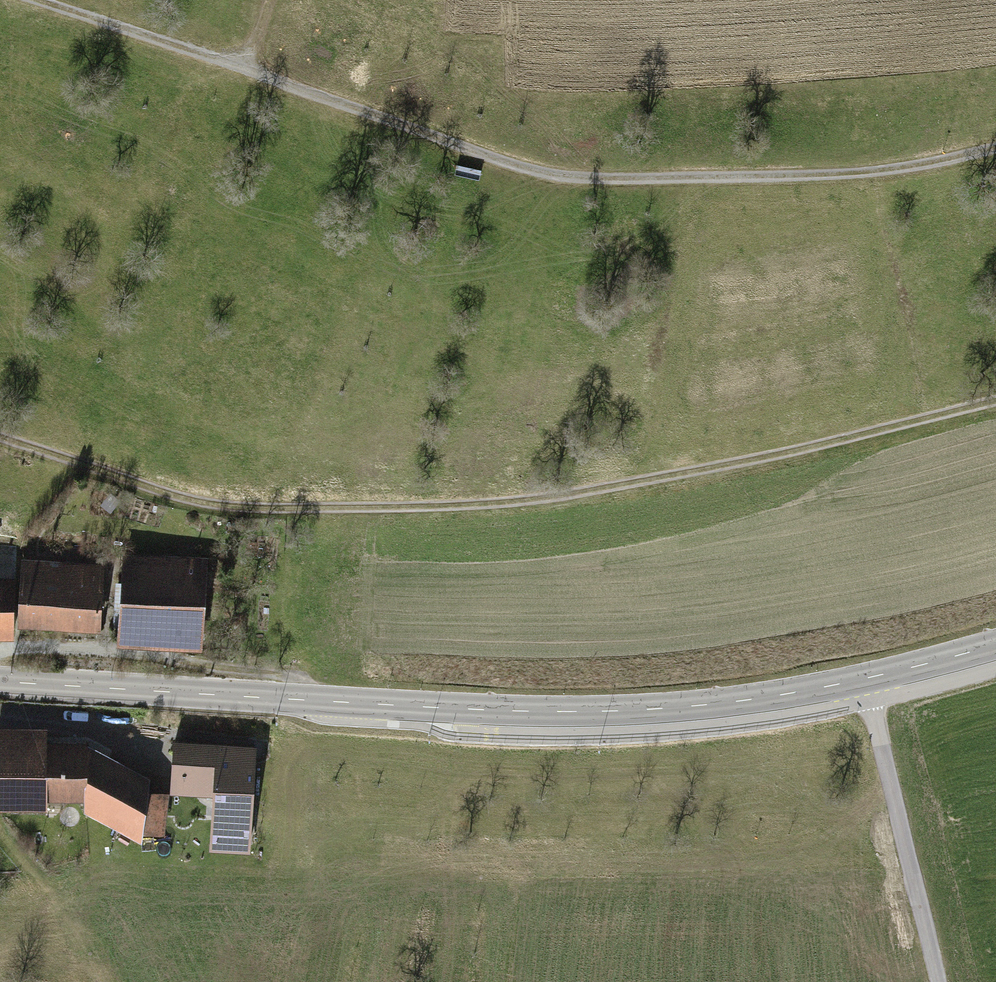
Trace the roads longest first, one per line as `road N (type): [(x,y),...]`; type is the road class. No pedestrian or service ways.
road 1 (track): [(0,441),(203,505),(257,513),(539,500),(758,463),(995,402)]
road 2 (track): [(995,150),(864,175),(582,183),(519,171),(31,0)]
road 3 (tertiary): [(867,681),(696,709),(575,714),(0,685)]
road 4 (tertiary): [(940,981),(867,681)]
road 5 (tertiary): [(995,645),(867,681)]

